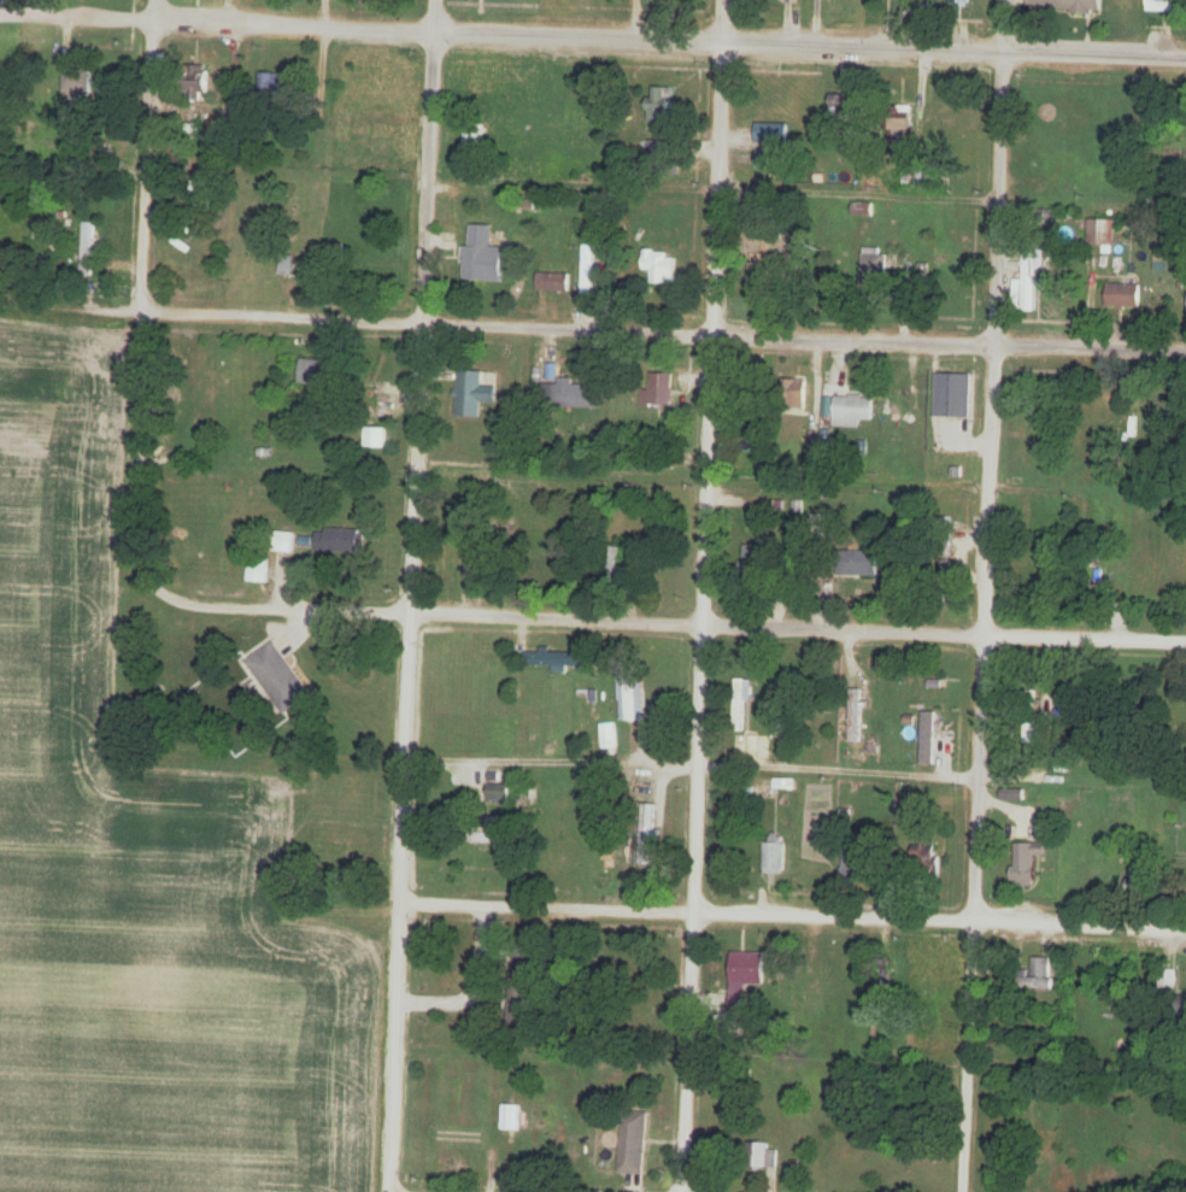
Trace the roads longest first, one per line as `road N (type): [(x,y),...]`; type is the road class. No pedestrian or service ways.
road 1 (residential): [(679,1191),(724,0)]
road 2 (residential): [(965,1191),(1006,0)]
road 3 (residential): [(387,1191),(405,613),(427,325)]
road 4 (residential): [(149,585),(137,551),(137,491),(155,0)]
road 5 (residential): [(711,330),(140,311)]
road 6 (residential): [(700,624),(198,606),(149,585)]
road 7 (residential): [(1185,928),(689,915)]
road 8 (residential): [(1185,641),(700,624)]
road 9 (residential): [(1185,348),(711,330)]
road 10 (residential): [(1185,59),(722,43)]
road 11 (residential): [(436,34),(0,20)]
road 12 (residential): [(427,325),(438,0)]
road 13 (residential): [(689,915),(399,906)]
road 14 (residential): [(722,43),(436,34)]

